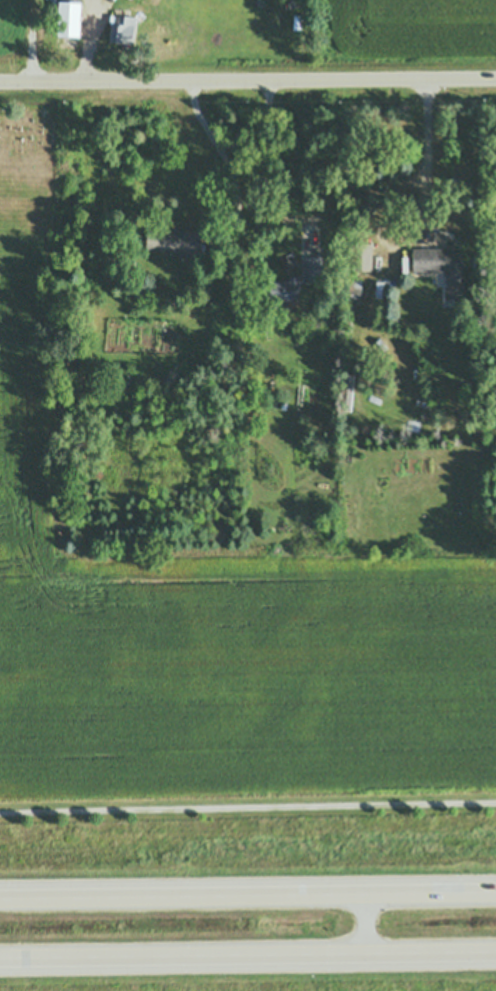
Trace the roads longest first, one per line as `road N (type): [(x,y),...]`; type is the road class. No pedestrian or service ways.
road 1 (motorway): [(495,893),(0,899)]
road 2 (motorway): [(0,956),(495,950)]
road 3 (residential): [(0,81),(495,77)]

